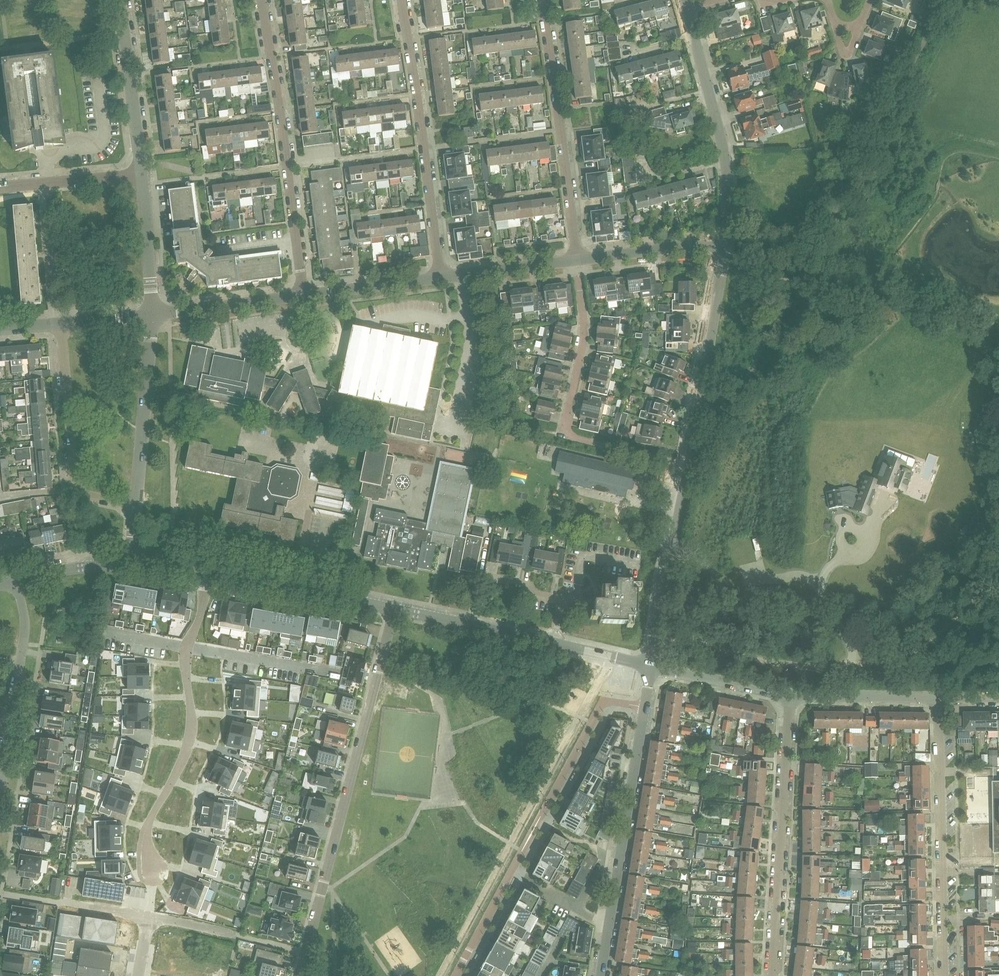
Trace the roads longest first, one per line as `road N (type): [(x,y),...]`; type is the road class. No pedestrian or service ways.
road 1 (unclassified): [(301,975),(393,609)]
road 2 (residential): [(210,571),(186,646),(189,745),(152,818),(151,919)]
road 3 (tertiary): [(601,975),(642,721),(629,657)]
road 4 (residential): [(688,464),(563,435),(583,344),(577,263)]
road 5 (unclassified): [(304,297),(261,0)]
road 6 (unclassified): [(441,279),(399,0)]
road 7 (unclassified): [(772,975),(789,696)]
road 8 (unclassified): [(945,975),(941,698)]
road 9 (residential): [(577,263),(540,0)]
road 10 (tertiary): [(725,249),(725,159),(685,7)]
road 11 (tertiary): [(629,657),(393,609)]
road 12 (unclassified): [(136,506),(77,491),(56,325)]
road 13 (tertiary): [(688,464),(725,249)]
road 14 (tertiary): [(629,657),(655,636),(688,464)]
road 15 (unclassified): [(136,506),(153,315)]
road 16 (unclassified): [(5,768),(25,625),(16,582)]
road 17 (tertiary): [(393,609),(210,571)]
road 18 (unclassified): [(142,175),(120,0)]
road 19 (unclassified): [(153,315),(304,297)]
road 20 (residential): [(941,698),(789,696)]
road 21 (residential): [(577,263),(725,249)]
road 22 (unclassified): [(0,188),(142,175)]
road 23 (unclassified): [(153,315),(142,175)]
road 24 (residential): [(454,975),(519,851)]
road 25 (residential): [(304,297),(441,279)]
road 26 (residential): [(441,279),(577,263)]

